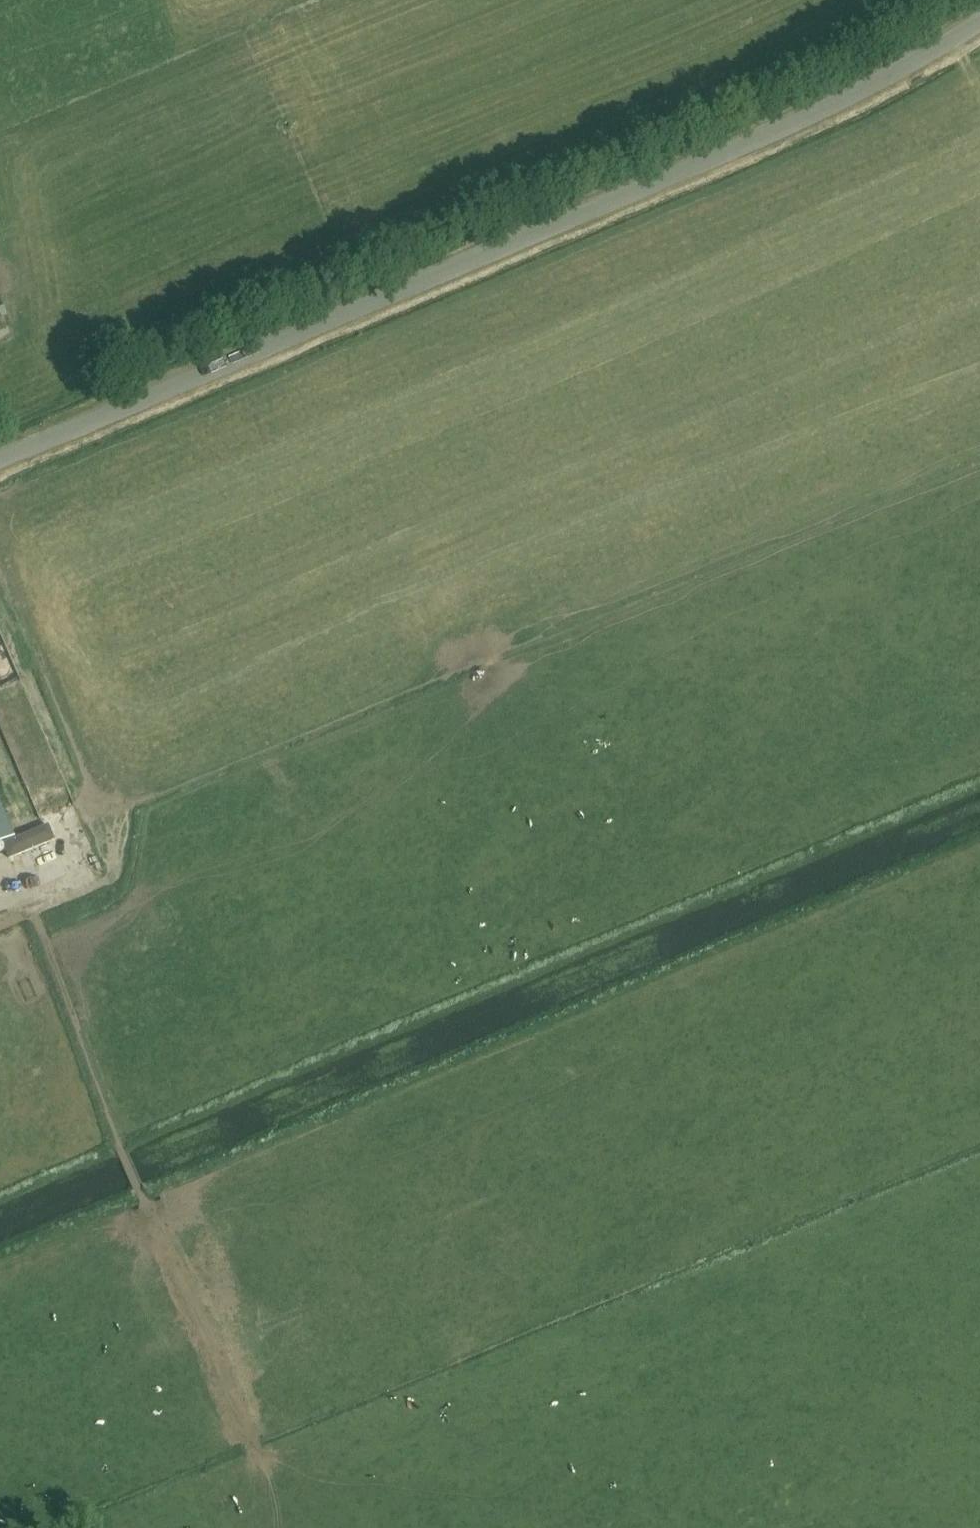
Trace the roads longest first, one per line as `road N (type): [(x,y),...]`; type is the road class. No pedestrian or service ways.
road 1 (unclassified): [(0,459),(784,127),(979,21)]

